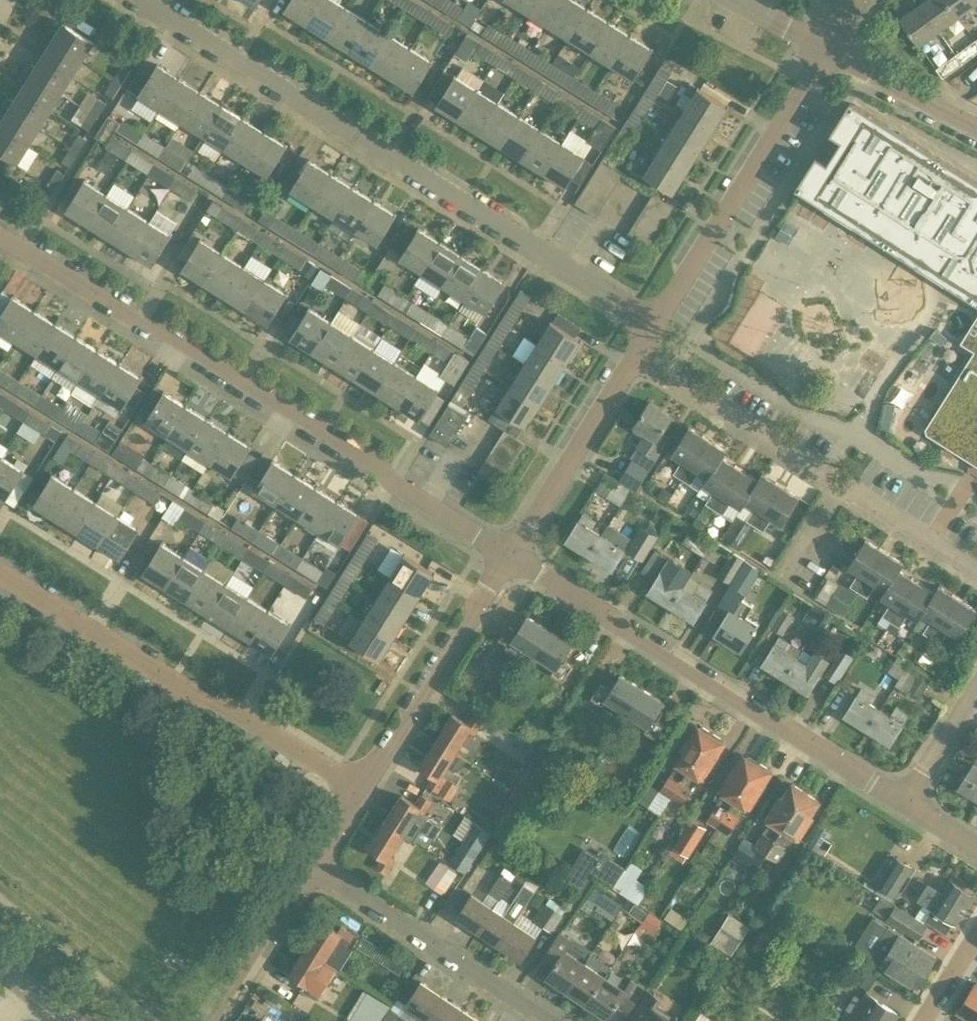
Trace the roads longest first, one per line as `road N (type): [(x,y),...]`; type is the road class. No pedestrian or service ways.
road 1 (residential): [(652,326),(122,0)]
road 2 (residential): [(509,557),(0,234)]
road 3 (residential): [(904,803),(509,557)]
road 4 (residential): [(361,788),(0,574)]
road 5 (residential): [(976,562),(637,355)]
road 6 (residential): [(652,326),(829,47)]
road 7 (residential): [(562,1020),(317,858)]
road 8 (residential): [(361,788),(509,557)]
road 9 (residential): [(509,557),(637,355)]
road 10 (residential): [(214,1020),(317,858)]
road 11 (residential): [(976,127),(829,47)]
road 12 (residential): [(904,803),(976,693)]

